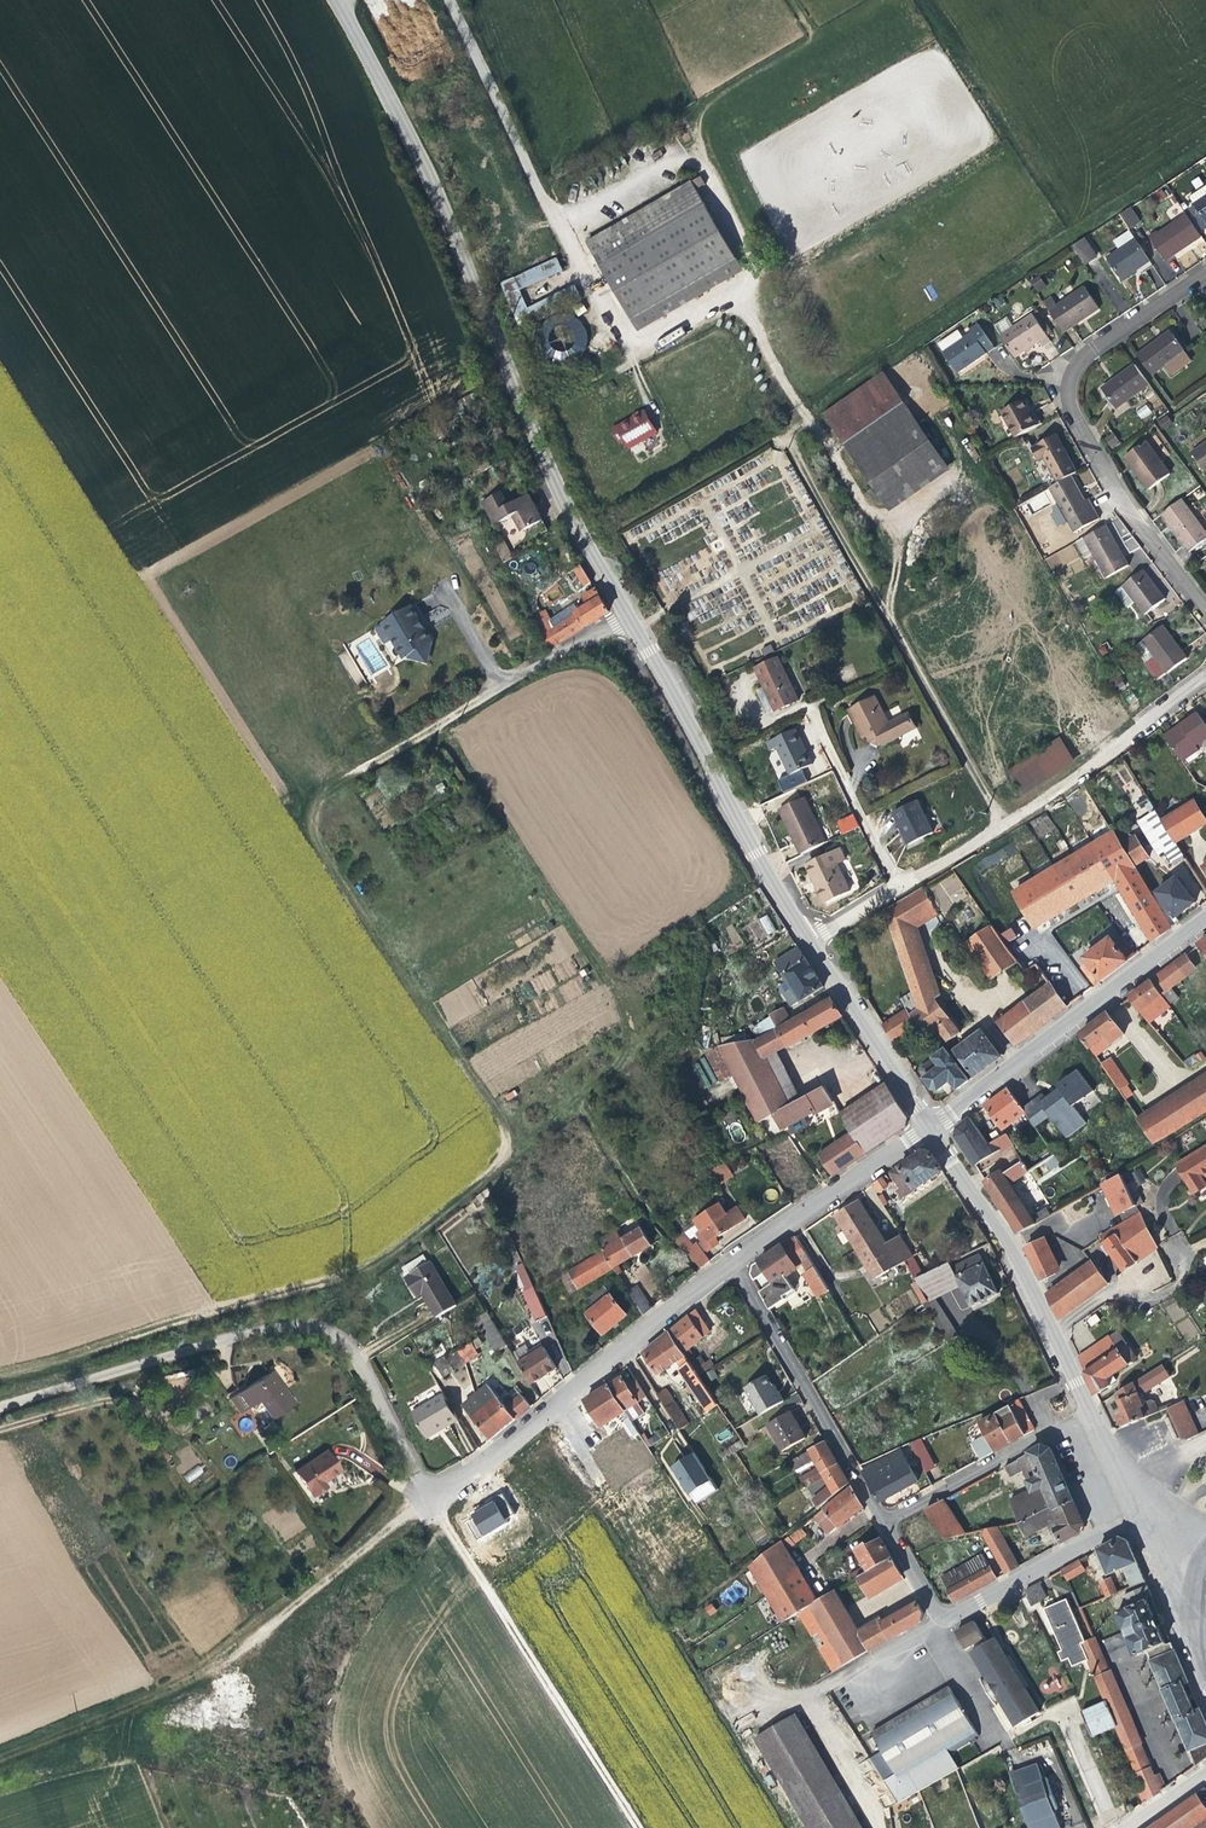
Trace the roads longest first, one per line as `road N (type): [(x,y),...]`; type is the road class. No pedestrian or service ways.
road 1 (track): [(508,1149),(543,1132),(616,1070),(631,1049),(630,1021),(610,972),(440,722),(332,784),(316,805),(318,832),(503,1114)]
road 2 (track): [(640,1827),(438,1498),(204,1678),(0,1750)]
road 3 (tertiary): [(626,614),(536,436),(430,180),(340,0)]
road 4 (track): [(503,1114),(508,1149),(495,1169),(395,1253),(0,1376)]
road 5 (residential): [(1001,496),(1139,730),(901,890)]
road 6 (unclassified): [(438,1498),(339,1340),(300,1326),(250,1323),(0,1402)]
road 7 (track): [(781,430),(1205,146)]
road 8 (residential): [(1205,614),(1131,515),(1064,393),(1078,355),(1205,267)]
road 9 (track): [(1004,823),(781,430)]
road 10 (tertiary): [(807,943),(626,614)]
road 11 (unclassified): [(438,1498),(732,1265)]
road 12 (track): [(614,317),(458,0)]
road 13 (residential): [(926,1129),(1205,917)]
road 14 (residential): [(882,1523),(939,1615),(1134,1521)]
road 15 (residential): [(882,1523),(732,1265)]
road 16 (tertiary): [(1052,1338),(1004,1240),(926,1129)]
road 17 (unclassified): [(732,1265),(926,1129)]
road 18 (residential): [(1090,1417),(882,1523)]
road 19 (tertiary): [(926,1129),(807,943)]
road 20 (residential): [(626,614),(440,722)]
road 21 (residential): [(901,890),(818,720)]
road 22 (residential): [(1177,1250),(1178,1285),(1145,1304),(1124,1290),(1052,1338)]

